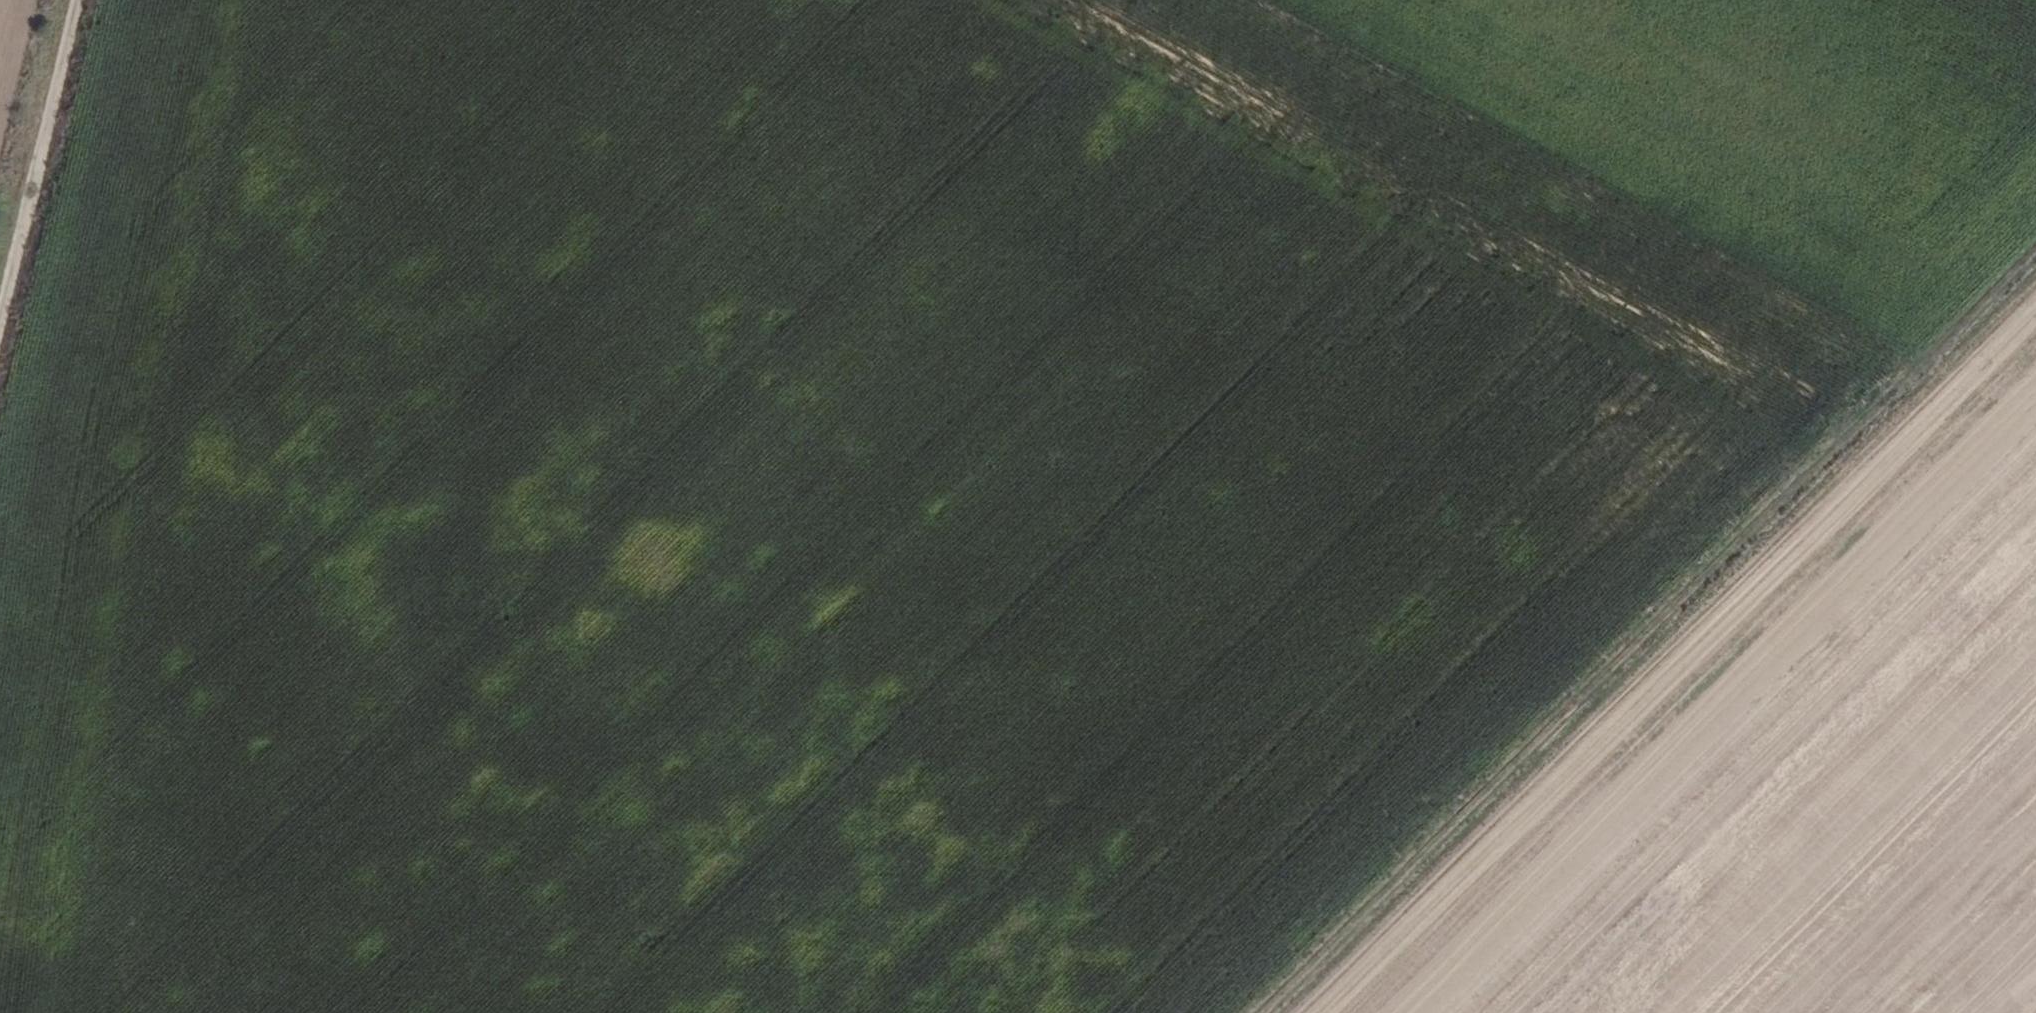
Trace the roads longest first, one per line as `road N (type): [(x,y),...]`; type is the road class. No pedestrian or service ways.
road 1 (track): [(0,293),(71,0)]

